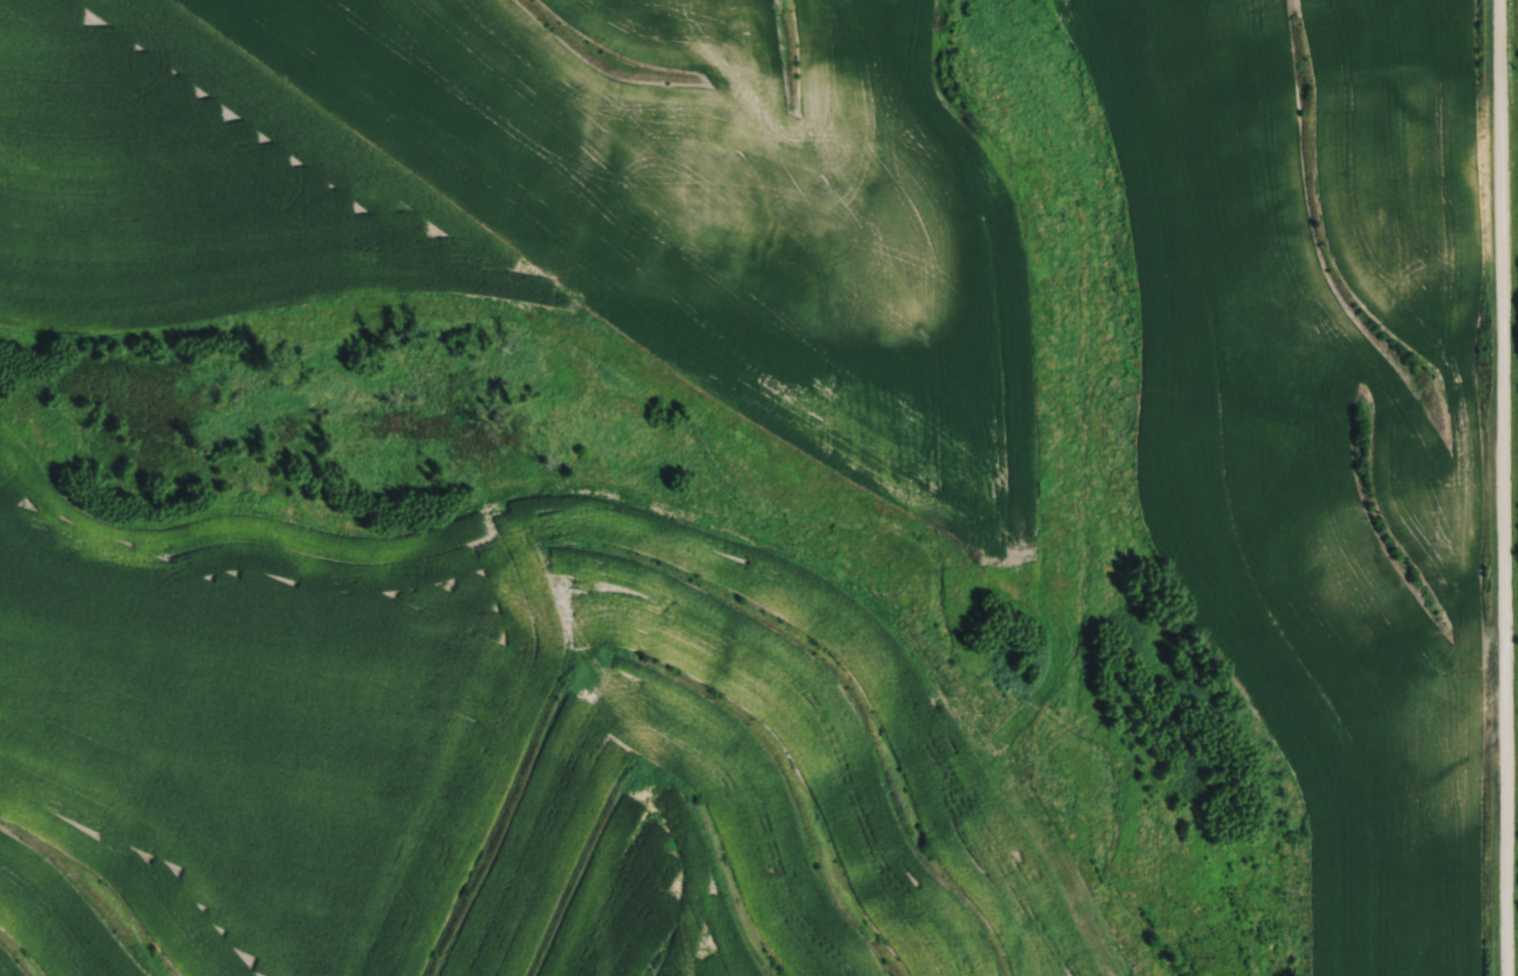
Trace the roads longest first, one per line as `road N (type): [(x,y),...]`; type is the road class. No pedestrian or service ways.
road 1 (tertiary): [(1506,975),(1497,0)]

